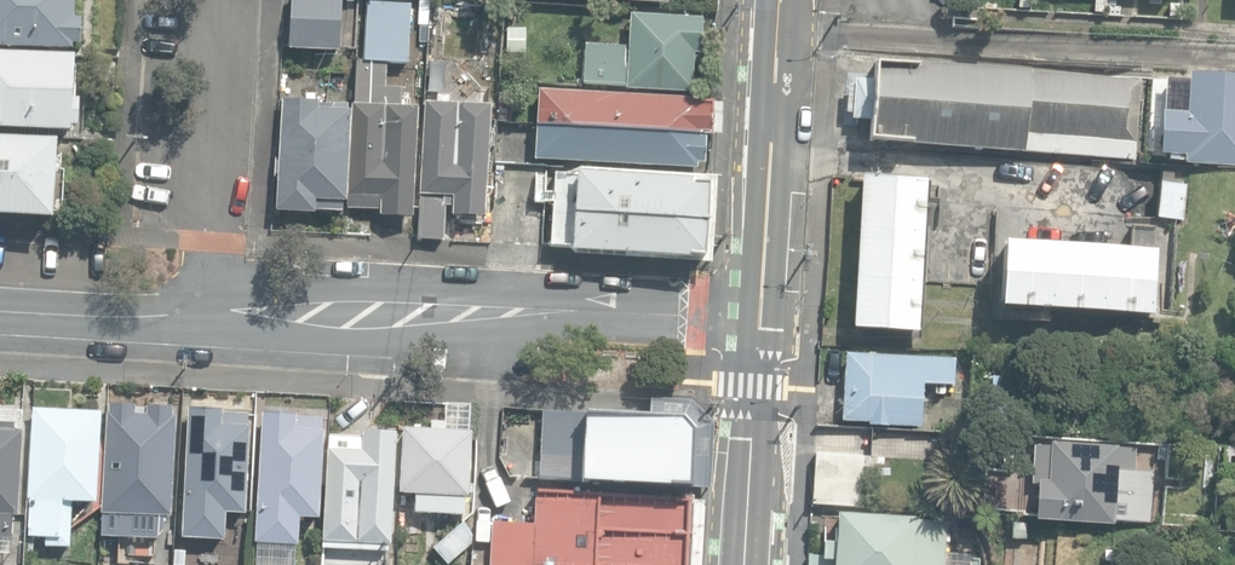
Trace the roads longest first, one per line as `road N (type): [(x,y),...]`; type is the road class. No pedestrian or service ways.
road 1 (residential): [(203,313),(321,301),(760,318)]
road 2 (secondary): [(780,0),(760,318)]
road 3 (residential): [(218,0),(203,313)]
road 4 (secondary): [(760,318),(746,564)]
road 5 (residential): [(0,302),(203,313)]

